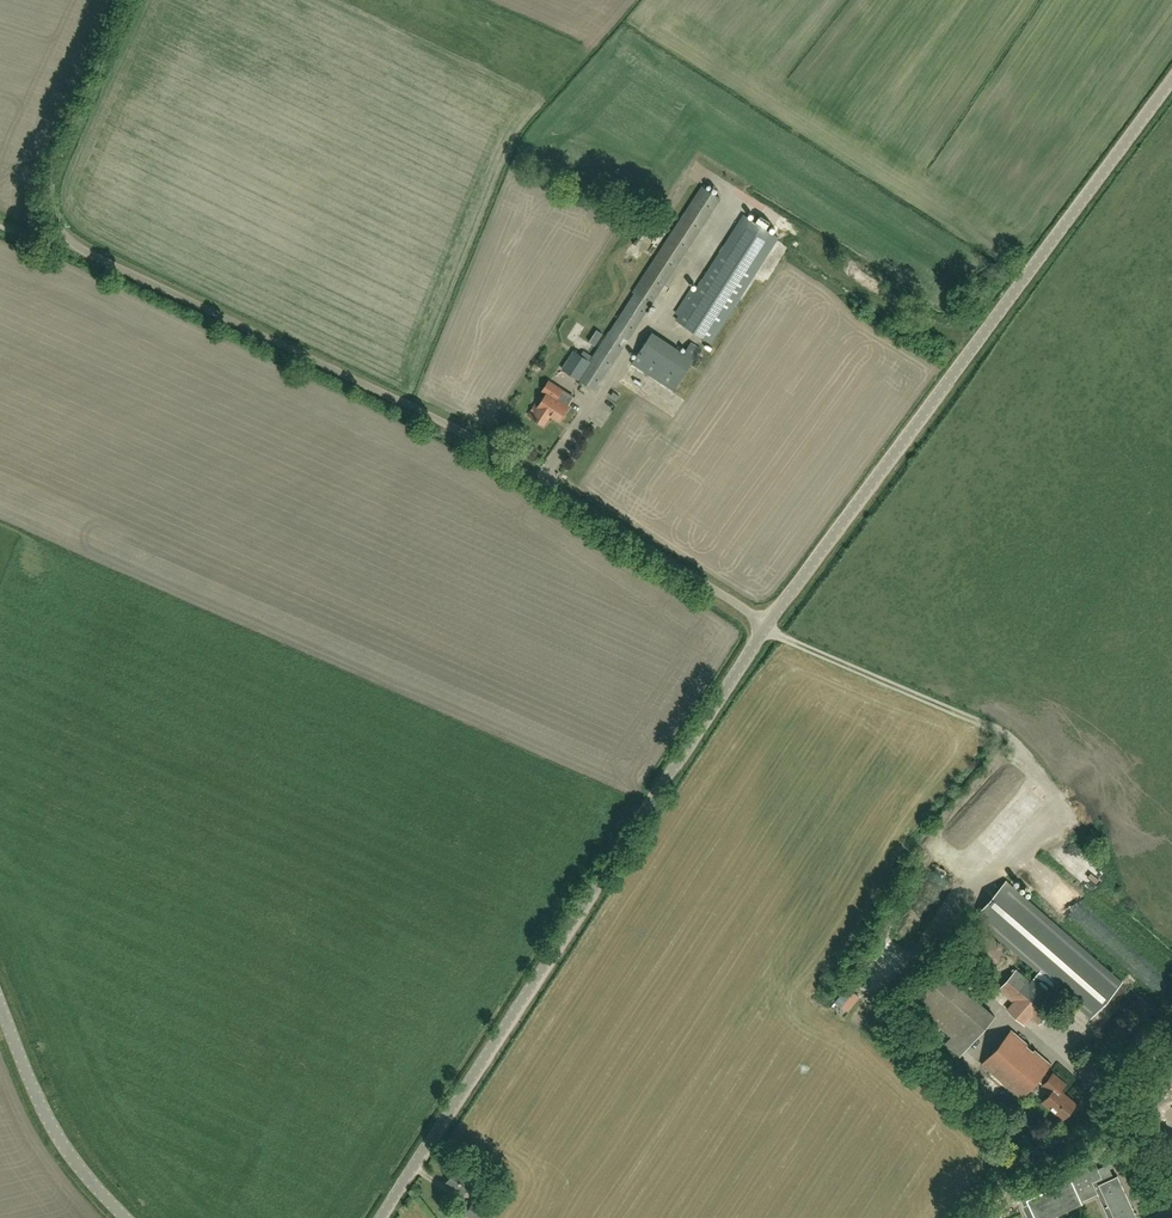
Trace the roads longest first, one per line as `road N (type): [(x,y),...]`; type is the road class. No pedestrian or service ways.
road 1 (unclassified): [(772,626),(508,451),(70,239)]
road 2 (unclassified): [(387,1217),(699,726),(772,626)]
road 3 (unclassified): [(772,626),(1171,79)]
road 4 (unclassified): [(70,239),(57,224),(56,171),(134,0)]
road 5 (tertiary): [(129,1217),(45,1119),(0,1005)]
road 6 (unclassified): [(988,733),(772,626)]
road 7 (unclassified): [(1171,1197),(1125,1100),(1055,1036)]

